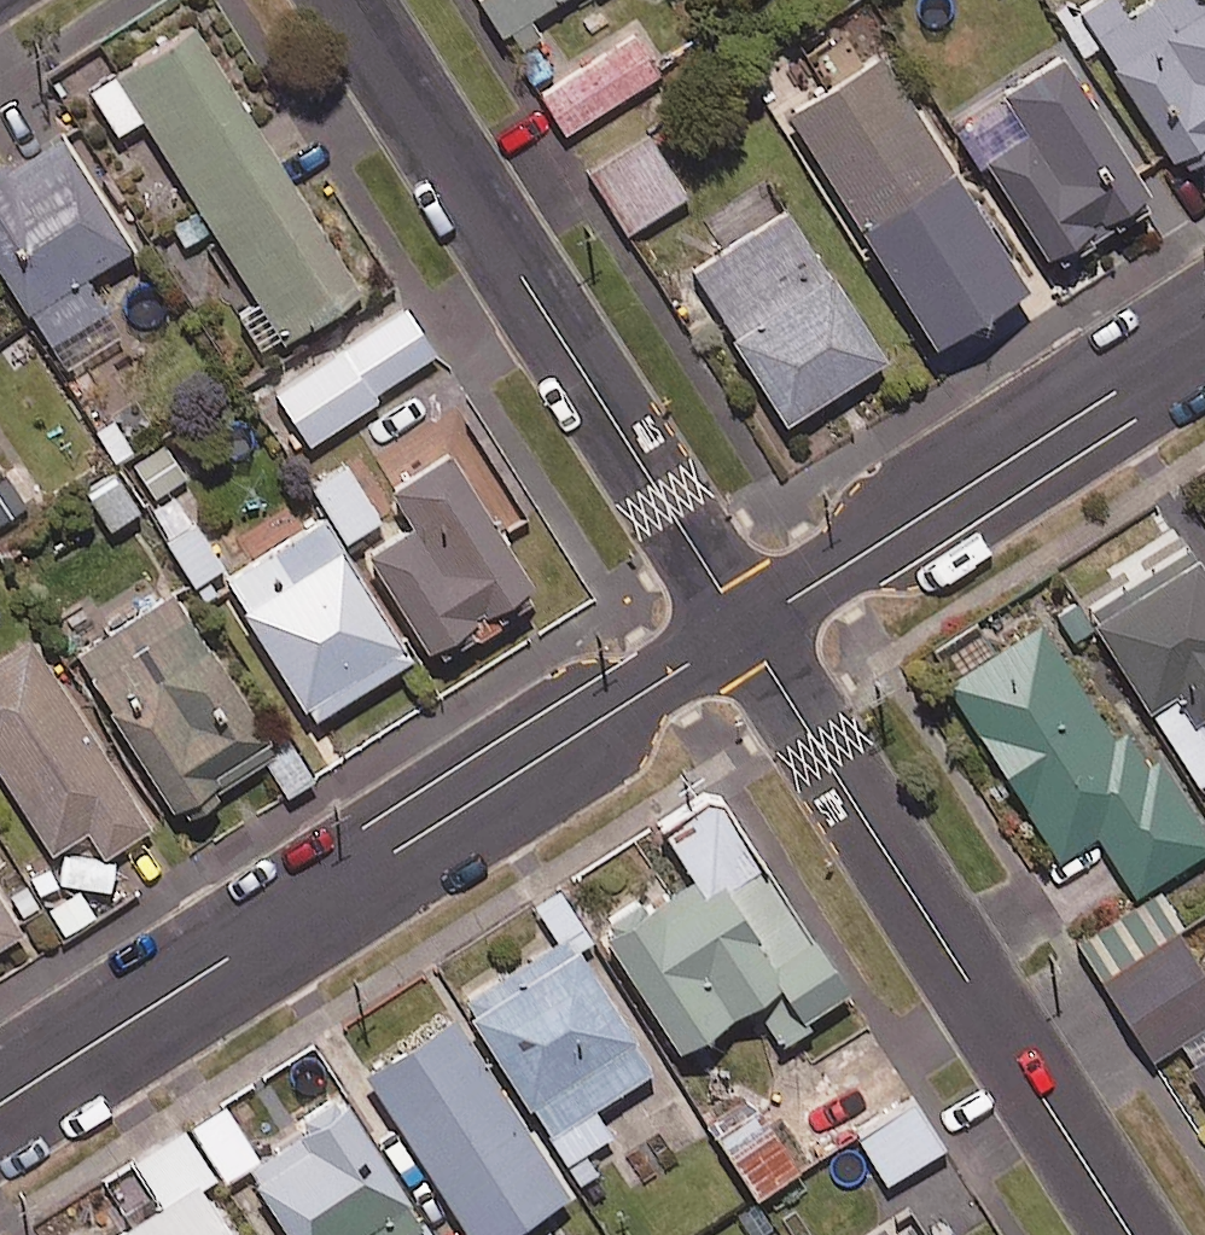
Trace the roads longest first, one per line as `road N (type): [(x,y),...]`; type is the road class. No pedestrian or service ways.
road 1 (residential): [(0,1104),(745,628)]
road 2 (residential): [(745,628),(350,0)]
road 3 (residential): [(1131,1234),(745,628)]
road 4 (residential): [(745,628),(1204,335)]

